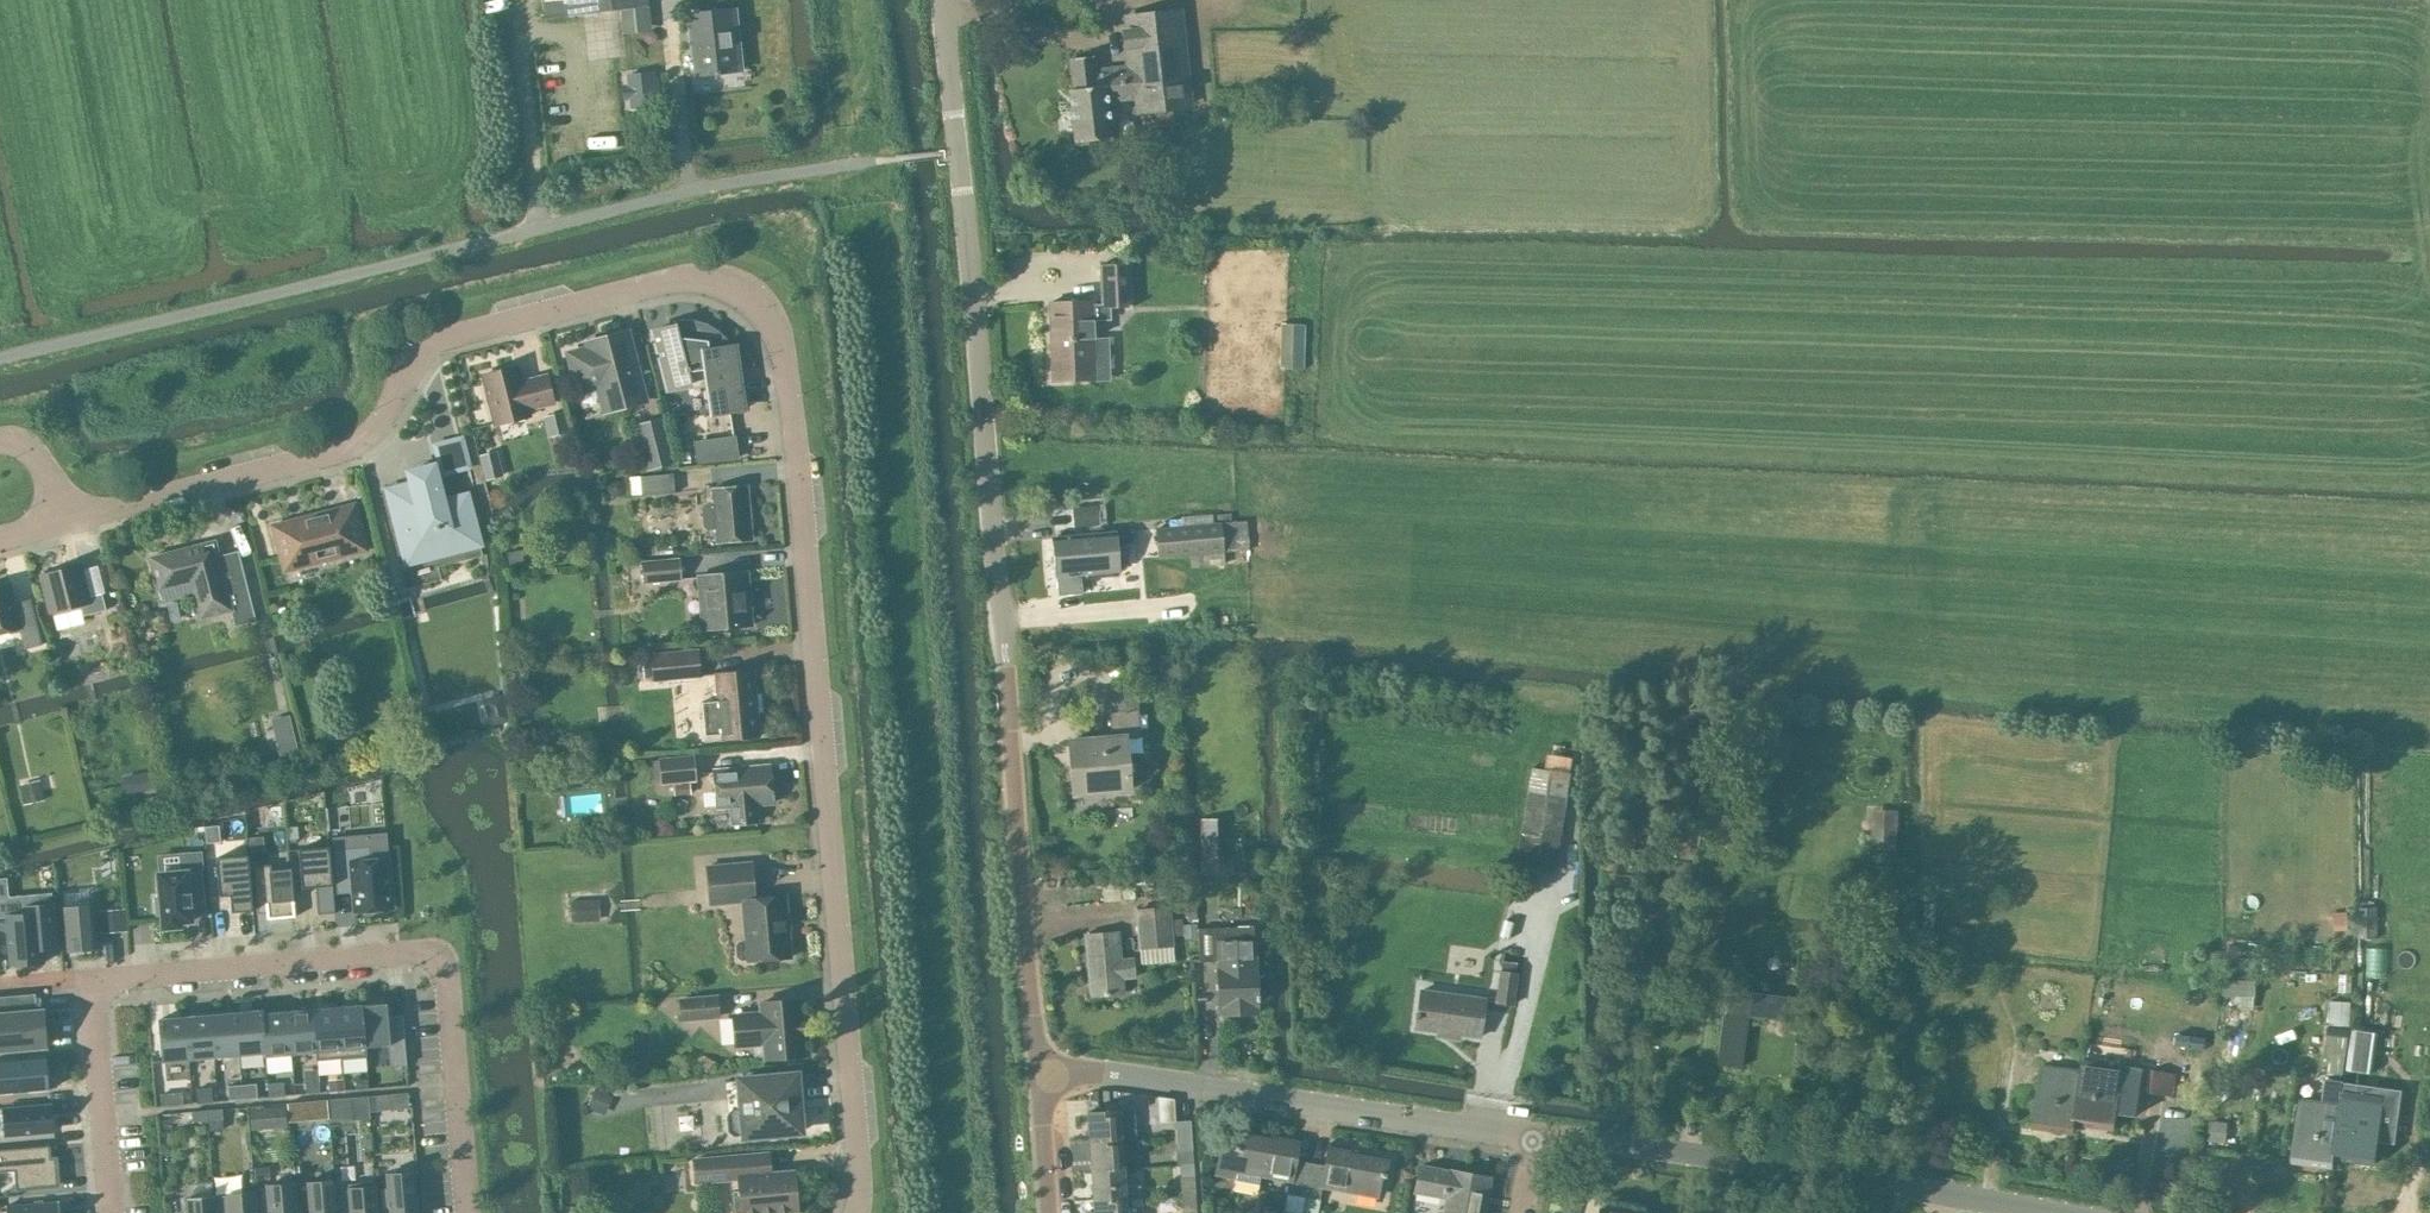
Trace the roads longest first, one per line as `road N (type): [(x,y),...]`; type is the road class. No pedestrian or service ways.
road 1 (residential): [(850,1212),(785,376),(778,344),(749,299),(708,278),(685,277),(457,337),(420,356),(356,449),(62,525)]
road 2 (tertiary): [(1038,1068),(941,0)]
road 3 (unclassified): [(0,357),(689,191),(844,165)]
road 4 (residential): [(466,1212),(444,955),(90,980)]
road 5 (unclassified): [(1536,1128),(1038,1068)]
road 6 (unclassified): [(1946,1195),(1536,1128)]
road 7 (residential): [(90,980),(112,1212)]
road 8 (tertiary): [(1050,1212),(1038,1068)]

